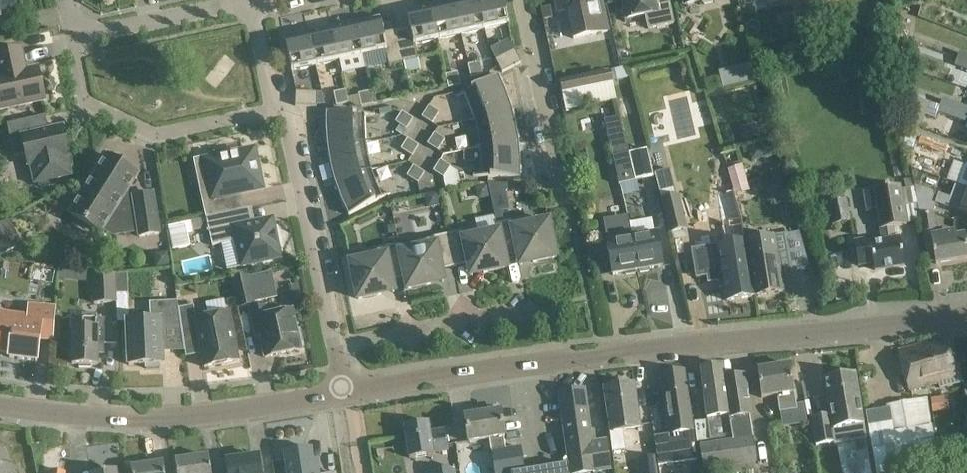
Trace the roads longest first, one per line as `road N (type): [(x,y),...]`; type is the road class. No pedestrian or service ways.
road 1 (unclassified): [(341,394),(597,354),(966,316)]
road 2 (unclassified): [(0,407),(157,419),(341,394)]
road 3 (residential): [(279,108),(157,134),(87,103),(72,38)]
road 4 (residential): [(332,347),(279,108)]
road 5 (residential): [(568,207),(518,0)]
road 6 (residential): [(332,347),(531,305)]
road 7 (residential): [(72,38),(250,1)]

